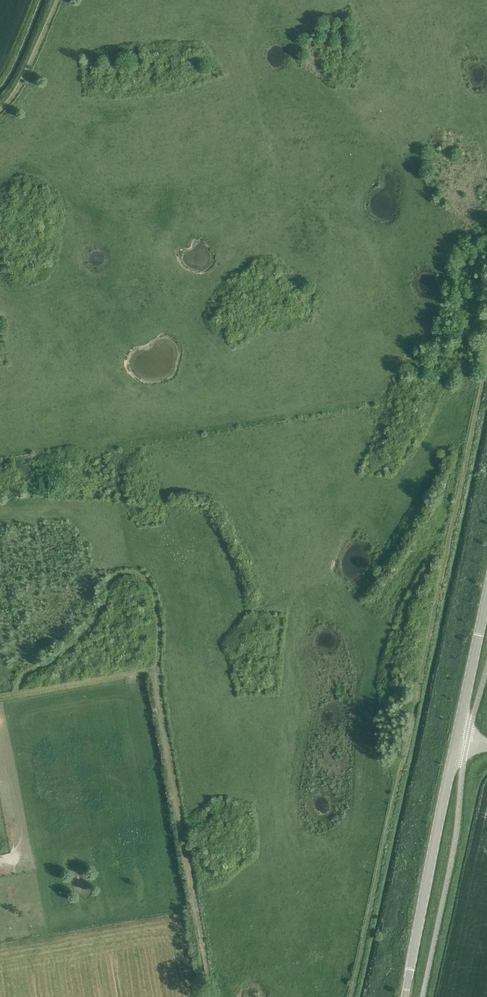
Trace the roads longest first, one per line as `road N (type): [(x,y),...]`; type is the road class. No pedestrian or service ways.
road 1 (secondary): [(405,996),(457,738)]
road 2 (secondary): [(457,738),(486,594)]

